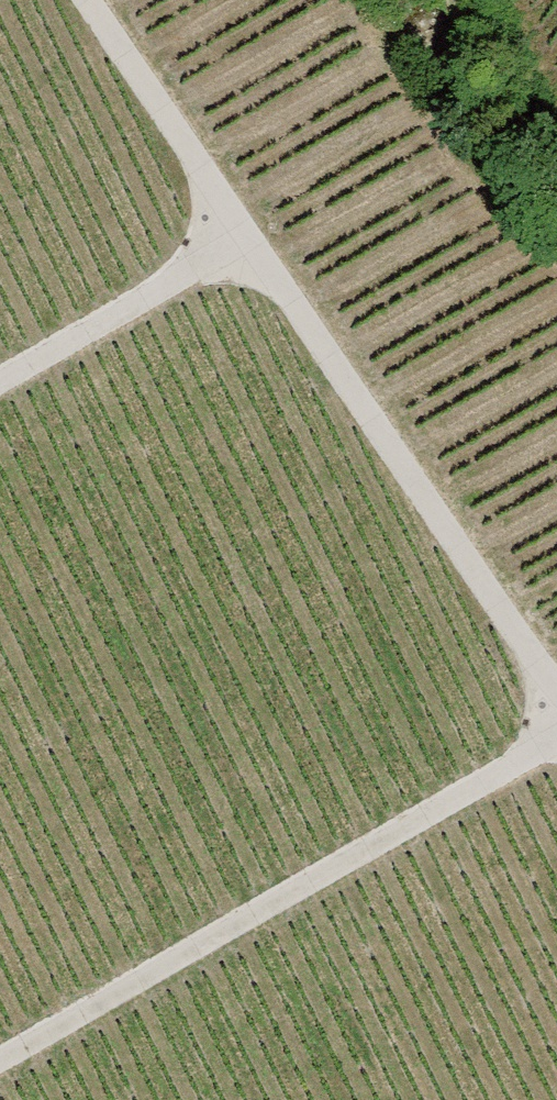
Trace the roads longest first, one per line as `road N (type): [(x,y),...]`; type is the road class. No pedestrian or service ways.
road 1 (track): [(84,0),(248,254),(556,691)]
road 2 (track): [(0,1034),(556,736)]
road 3 (track): [(0,395),(248,254)]

